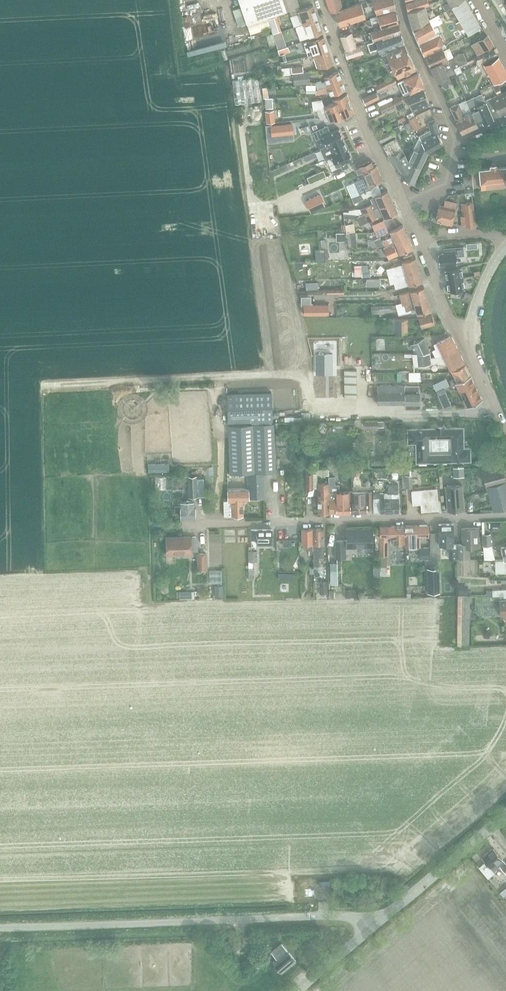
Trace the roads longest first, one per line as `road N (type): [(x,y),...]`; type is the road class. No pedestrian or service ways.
road 1 (residential): [(152,525),(505,515)]
road 2 (unclassified): [(309,916),(0,927)]
road 3 (residential): [(401,202),(321,0)]
road 4 (residential): [(372,926),(505,809)]
road 5 (residential): [(453,143),(400,0)]

